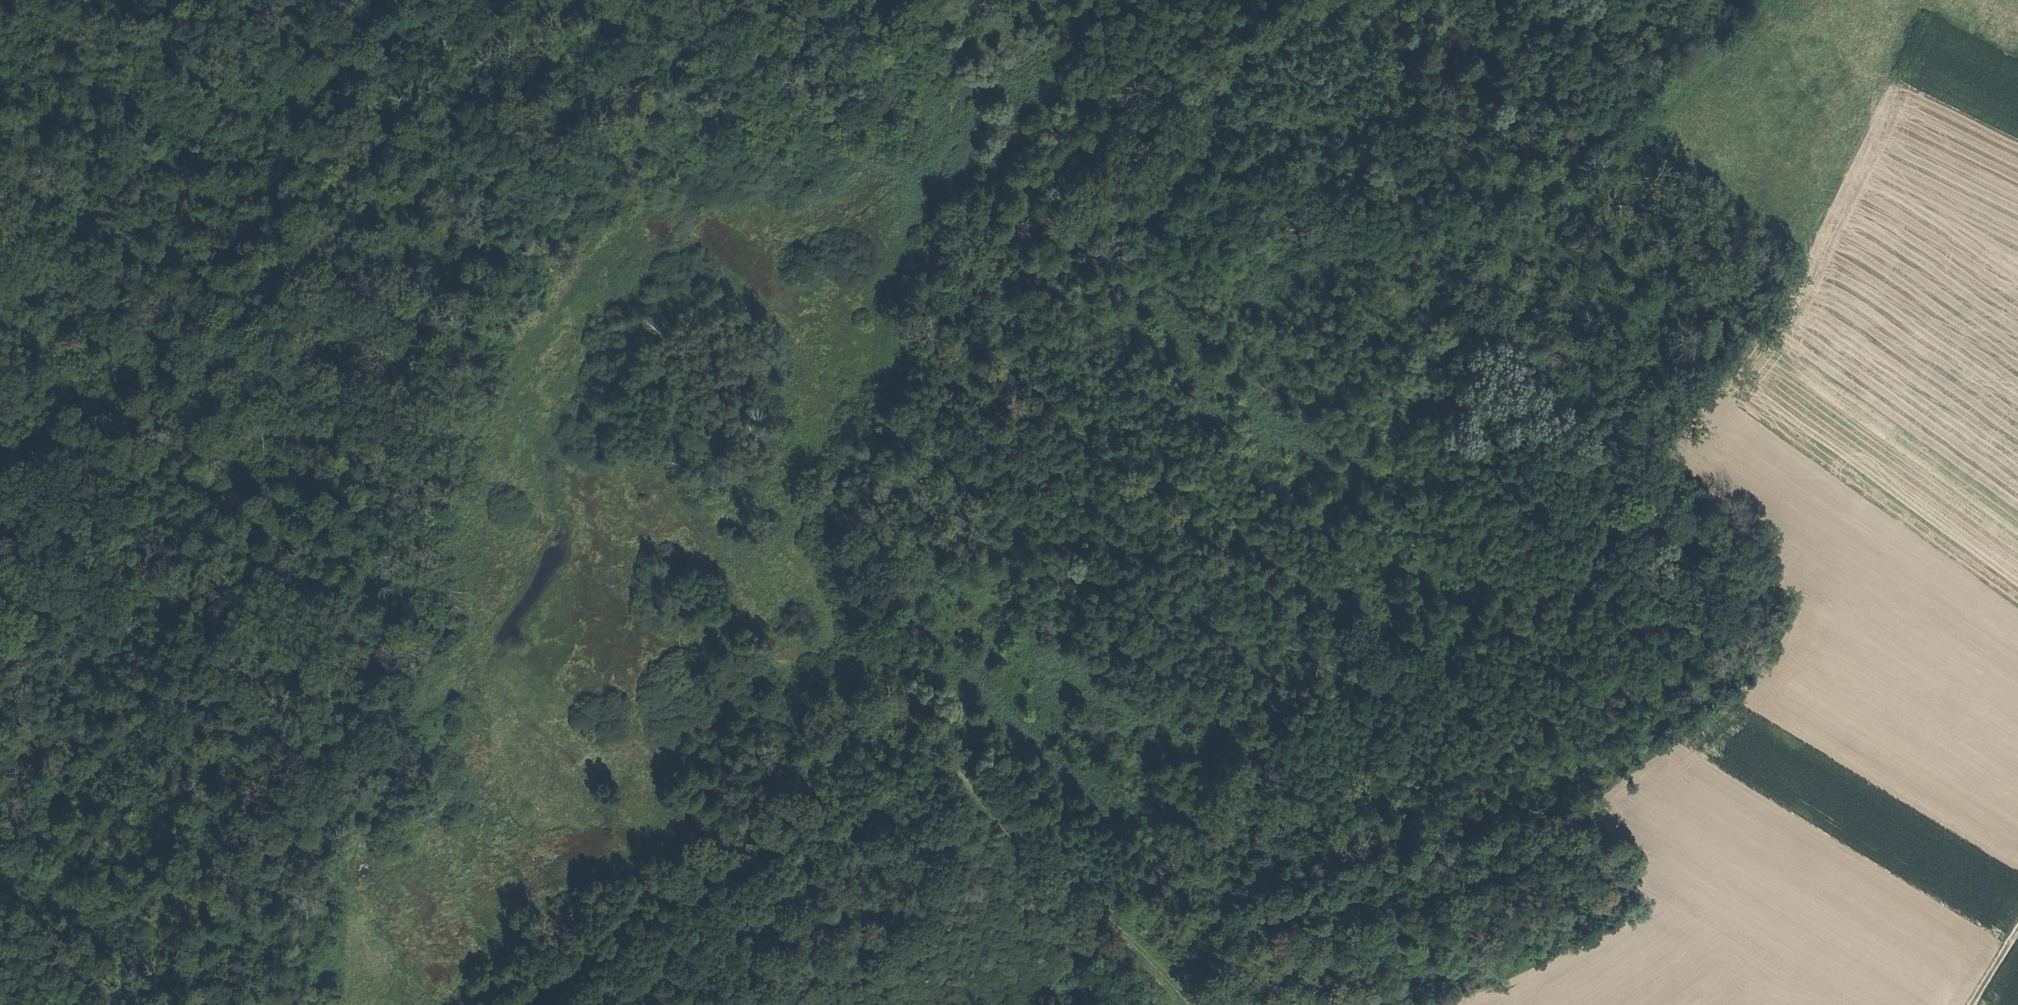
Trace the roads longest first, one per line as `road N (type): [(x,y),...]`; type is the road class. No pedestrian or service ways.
road 1 (track): [(1193,1004),(957,769),(894,740),(869,742),(830,764),(766,830),(732,880),(641,915),(539,1004)]

